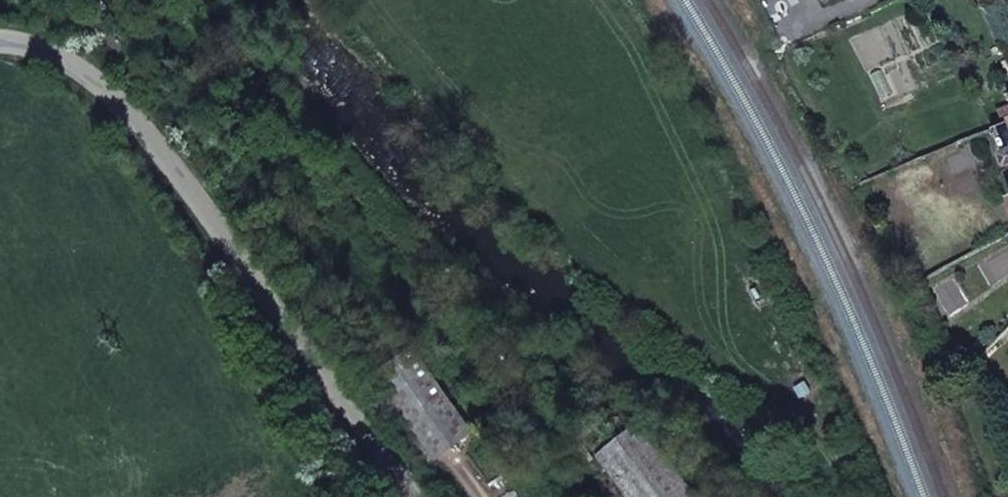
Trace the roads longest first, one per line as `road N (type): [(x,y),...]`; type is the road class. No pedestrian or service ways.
road 1 (unclassified): [(0,49),(52,51),(120,97),(264,284),(410,496)]

